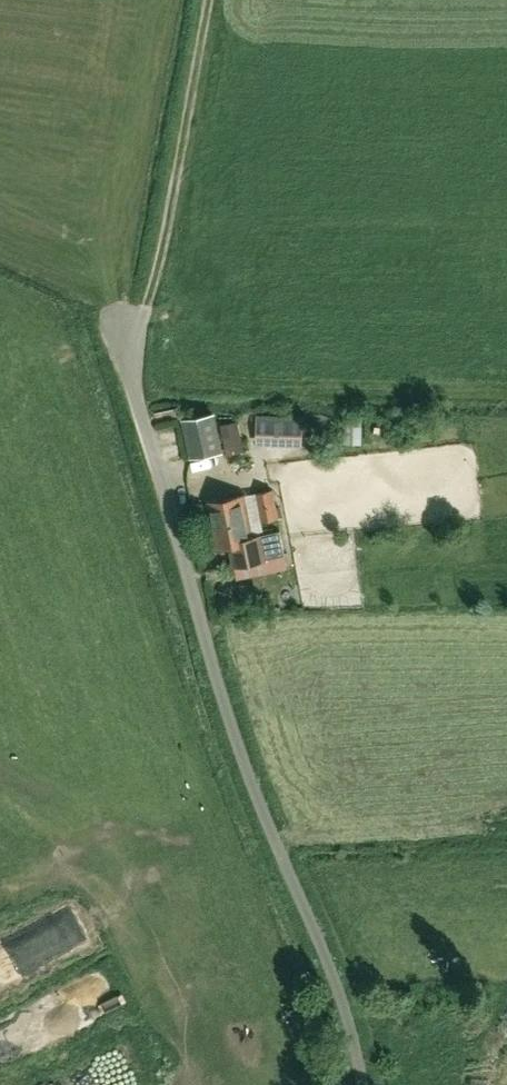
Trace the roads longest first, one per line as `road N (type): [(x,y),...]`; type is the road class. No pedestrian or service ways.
road 1 (unclassified): [(365,1084),(353,1021),(254,793),(202,639),(121,330)]
road 2 (track): [(121,330),(153,302),(210,0)]

